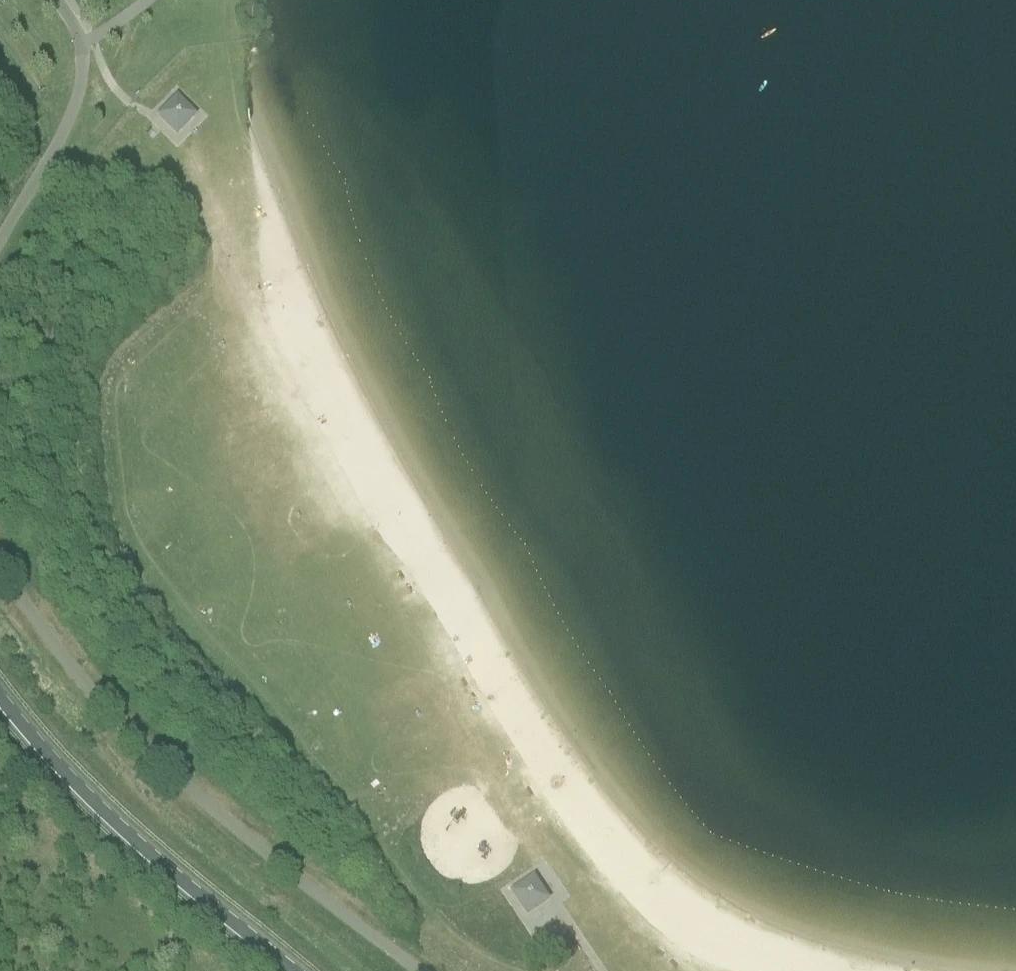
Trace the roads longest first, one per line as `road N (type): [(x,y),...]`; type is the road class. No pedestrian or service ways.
road 1 (primary): [(292,970),(99,811),(0,701)]

